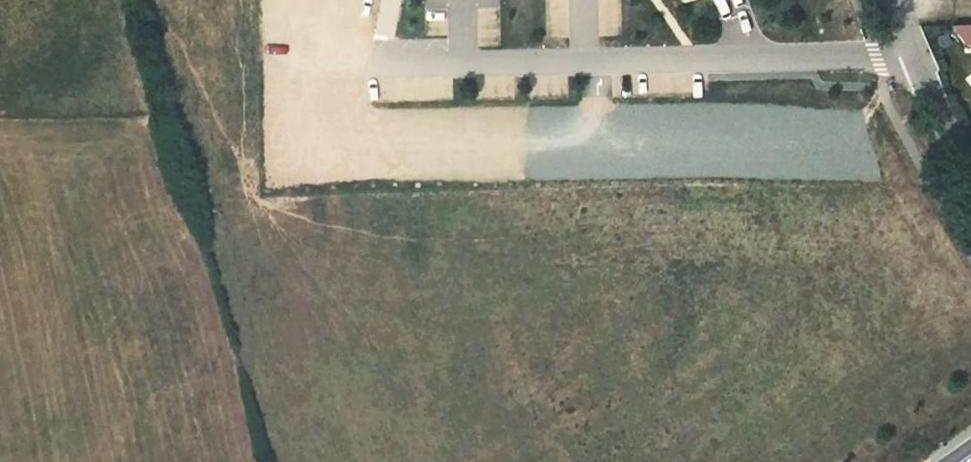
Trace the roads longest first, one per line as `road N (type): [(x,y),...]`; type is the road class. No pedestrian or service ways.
road 1 (residential): [(884,0),(970,163)]

